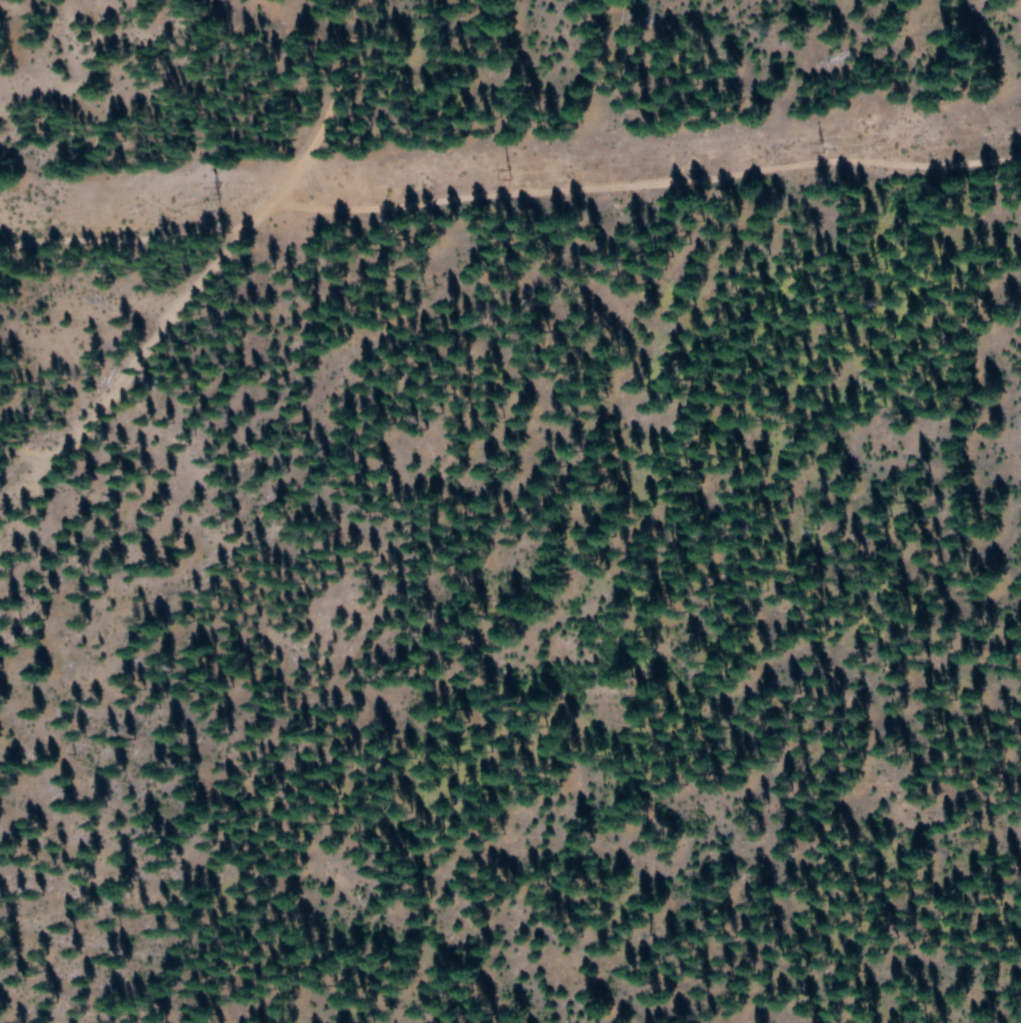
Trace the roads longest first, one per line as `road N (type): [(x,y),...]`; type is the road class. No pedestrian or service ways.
road 1 (residential): [(0,398),(18,420),(72,444),(180,426),(412,0)]

